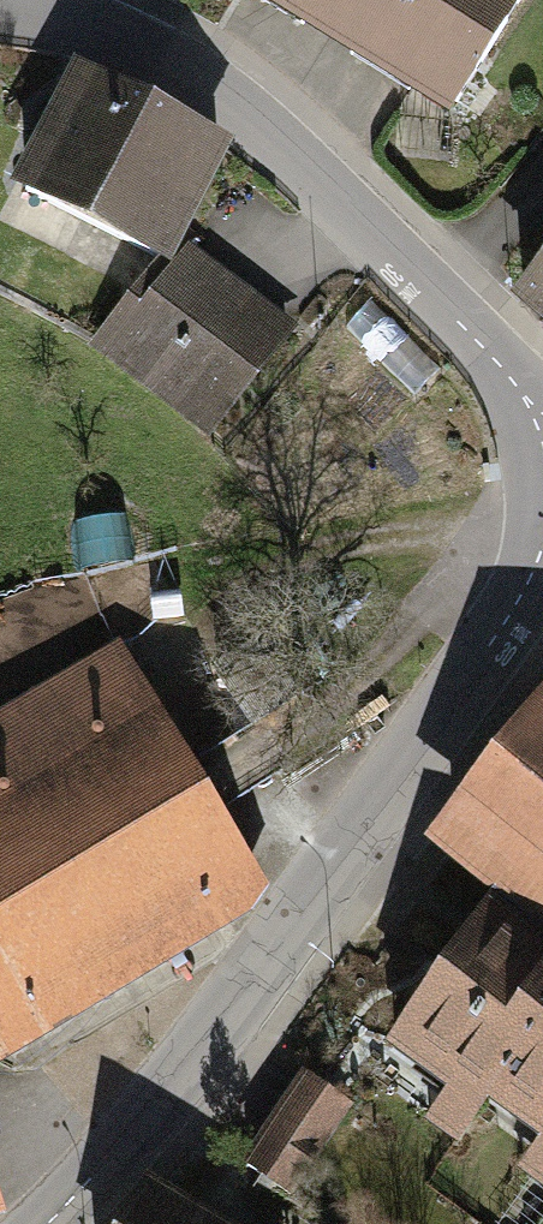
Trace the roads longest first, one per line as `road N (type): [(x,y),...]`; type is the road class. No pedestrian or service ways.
road 1 (residential): [(542,544),(525,591),(182,1075),(48,1223)]
road 2 (residential): [(0,7),(100,31),(224,96),(295,156),(542,425)]

